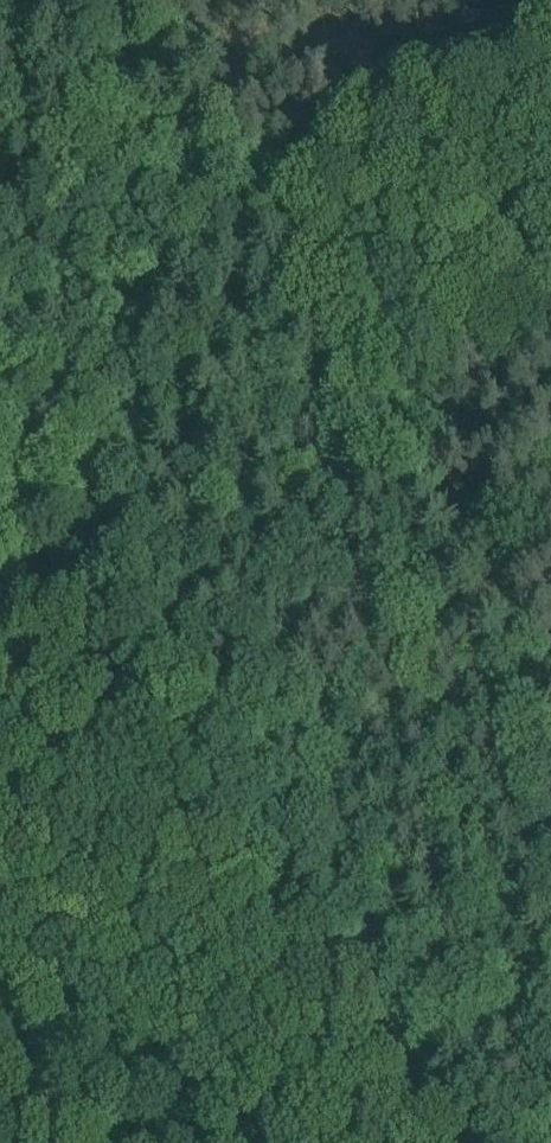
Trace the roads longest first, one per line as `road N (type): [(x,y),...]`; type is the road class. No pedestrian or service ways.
road 1 (track): [(550,721),(277,237)]
road 2 (track): [(277,237),(202,396),(44,550),(0,613)]
road 3 (track): [(550,19),(332,144),(302,174),(277,237)]

